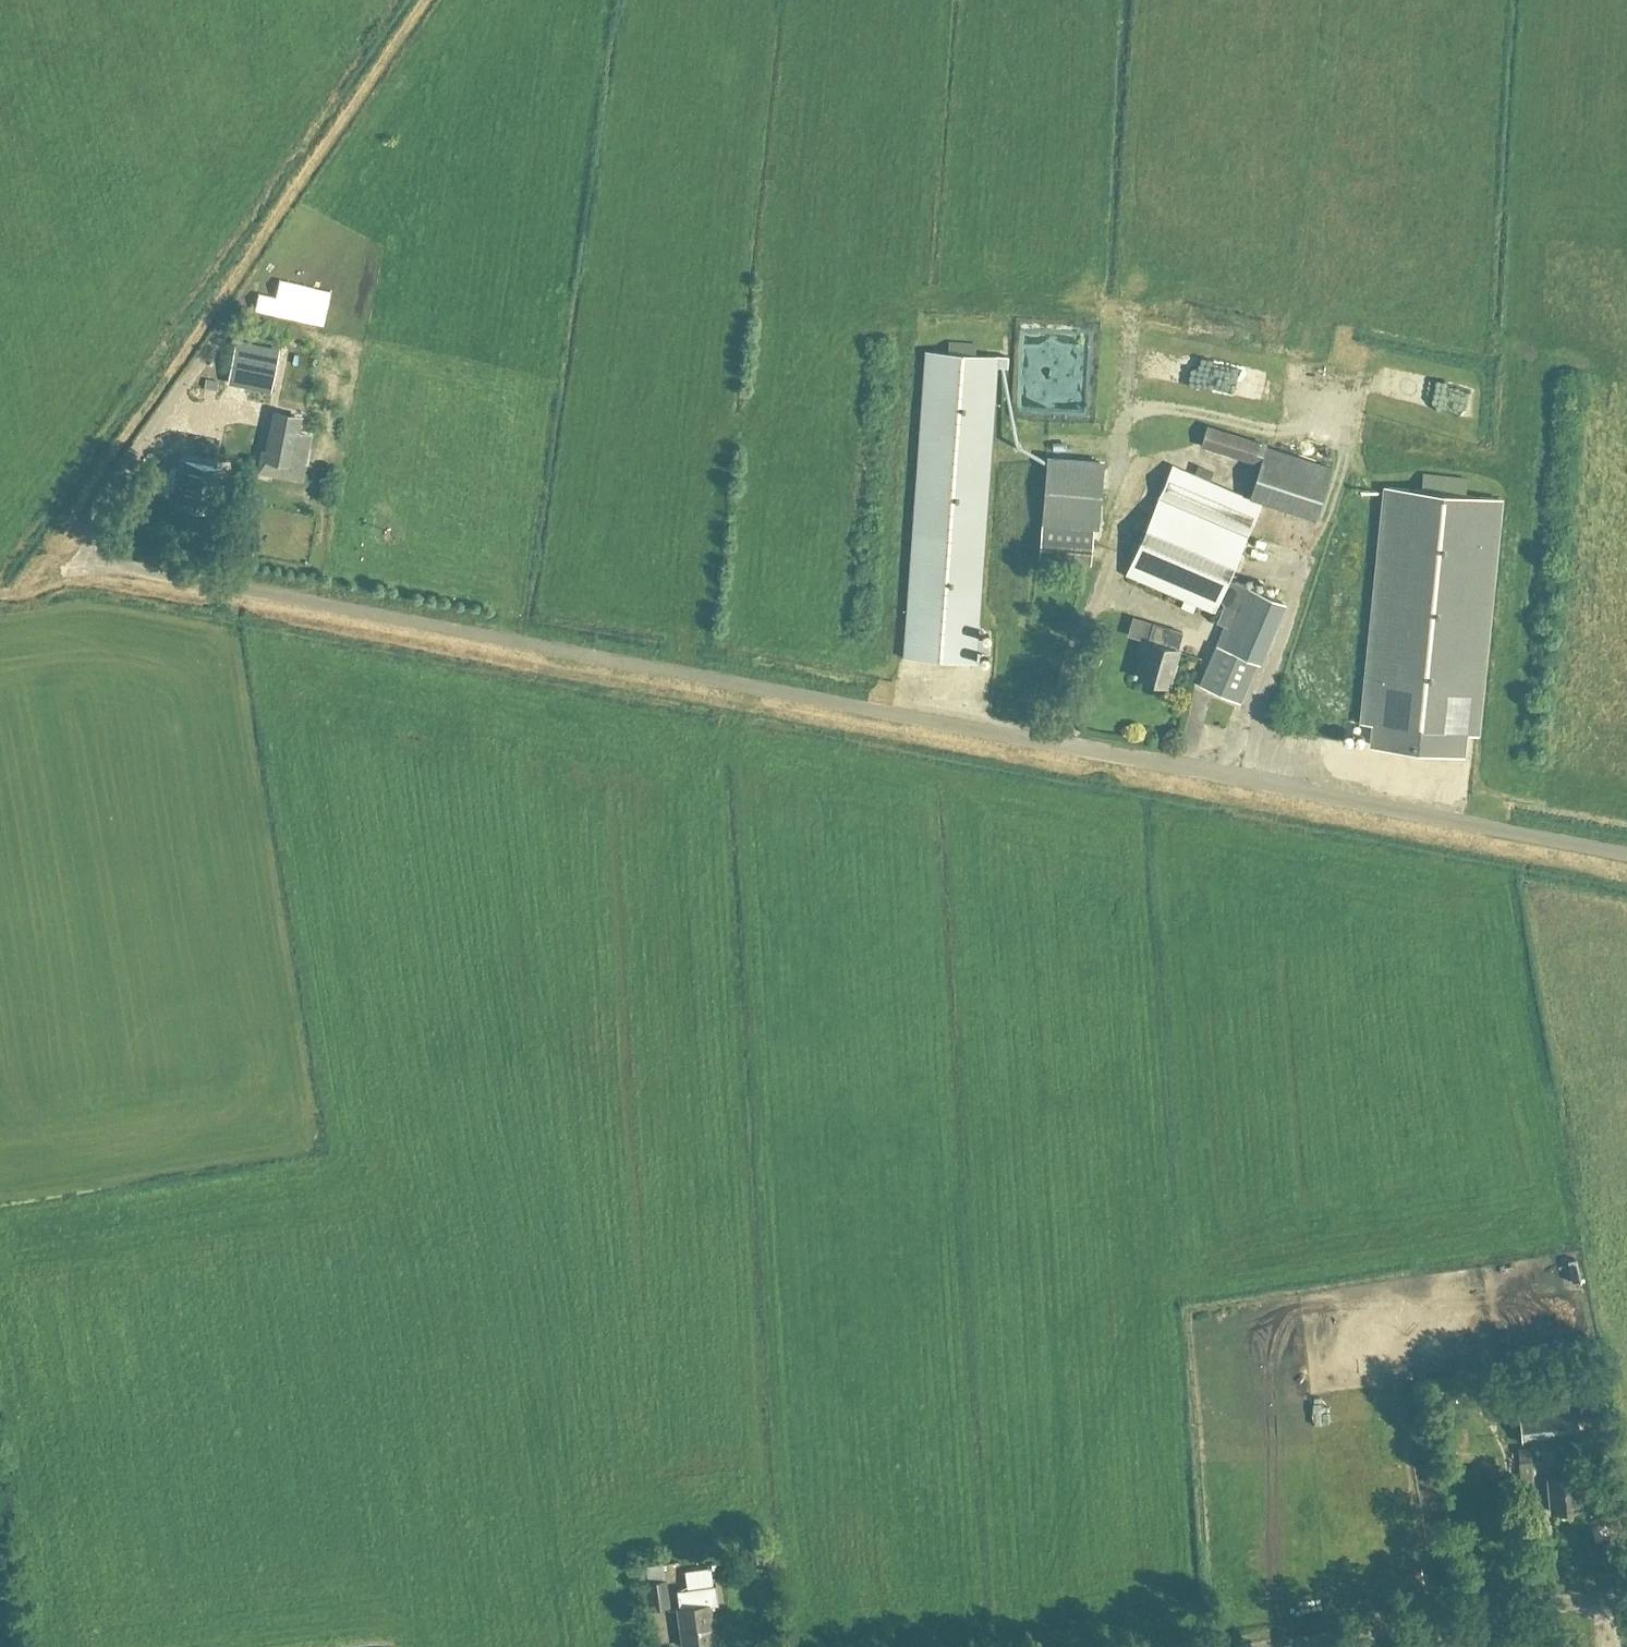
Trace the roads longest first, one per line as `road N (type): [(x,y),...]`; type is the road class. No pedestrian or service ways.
road 1 (unclassified): [(1626,855),(99,565)]
road 2 (unclassified): [(1626,1594),(1270,1646)]
road 3 (unclassified): [(99,565),(102,502),(201,359)]

